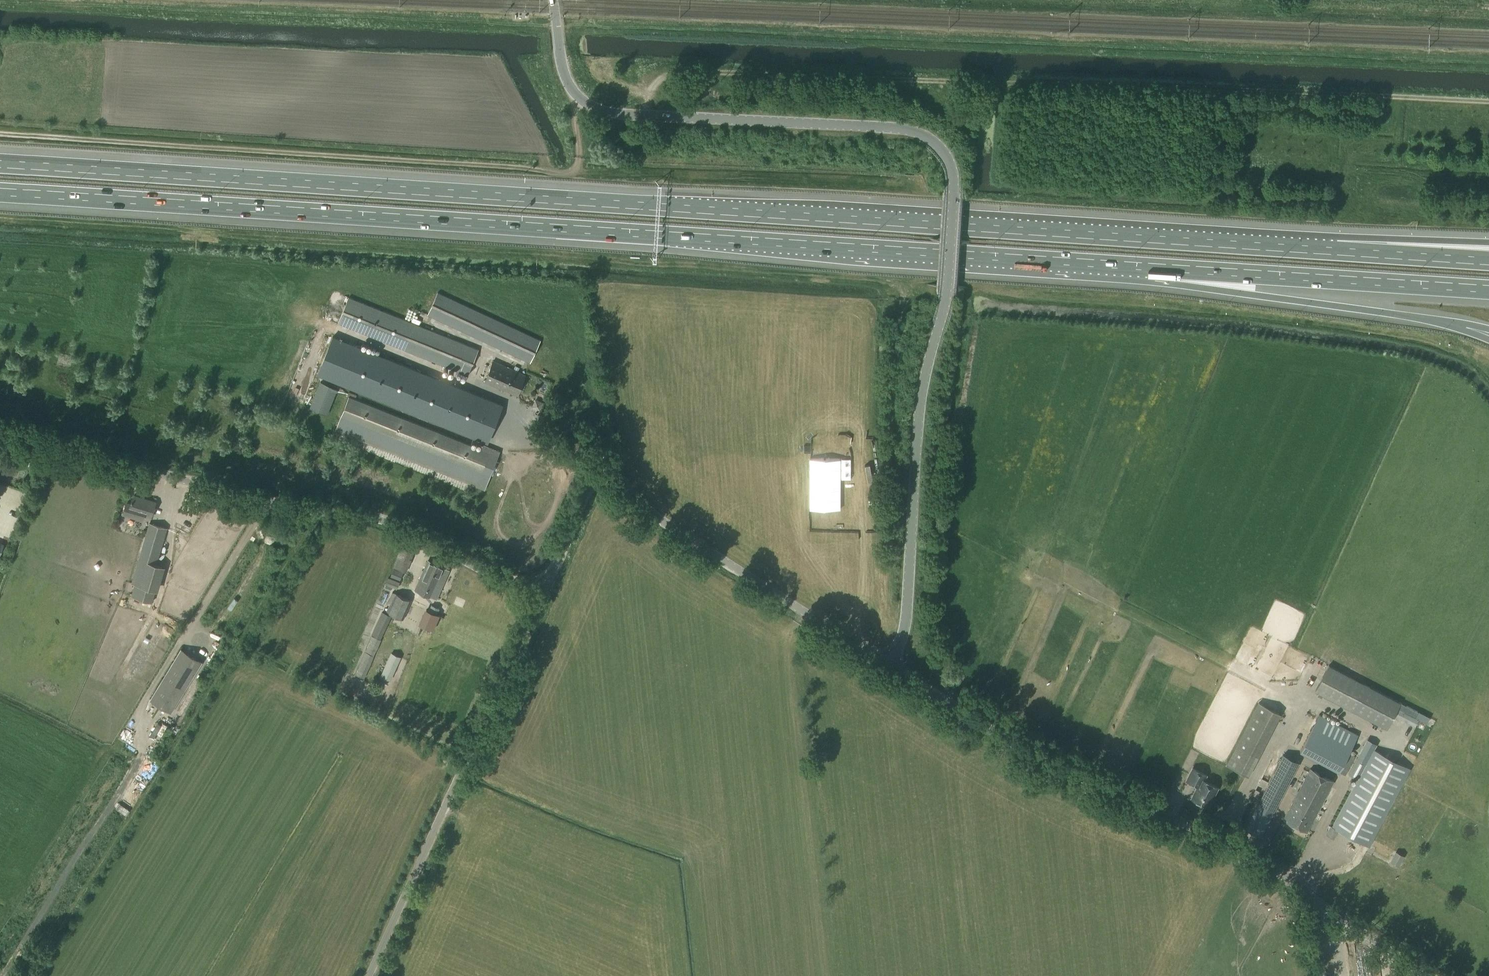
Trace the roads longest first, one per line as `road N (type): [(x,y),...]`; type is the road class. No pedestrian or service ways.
road 1 (motorway): [(1336,251),(0,164)]
road 2 (motorway): [(0,192),(1156,268)]
road 3 (unclassified): [(892,669),(906,625),(922,395),(946,299),(953,188),(947,160),(931,141),(903,130),(602,112),(569,87),(553,0)]
road 4 (track): [(1488,63),(556,23)]
road 5 (track): [(1488,101),(706,69),(668,76),(648,98)]
road 6 (track): [(579,98),(578,159),(567,173),(0,134)]
road 7 (unclassified): [(541,583),(503,580),(392,523),(267,503),(0,428)]
road 8 (unclassified): [(1330,901),(1159,820),(892,669)]
road 9 (unclassified): [(892,669),(604,477),(591,484),(541,583)]
road 10 (unclassified): [(541,583),(369,975)]
road 11 (motorway): [(1156,268),(1488,290)]
road 12 (motorway): [(1156,268),(1426,320)]
road 13 (motorway): [(1488,261),(1336,251)]
road 14 (motorway): [(1488,252),(1336,251)]
road 15 (unclassified): [(1434,975),(1330,901)]

